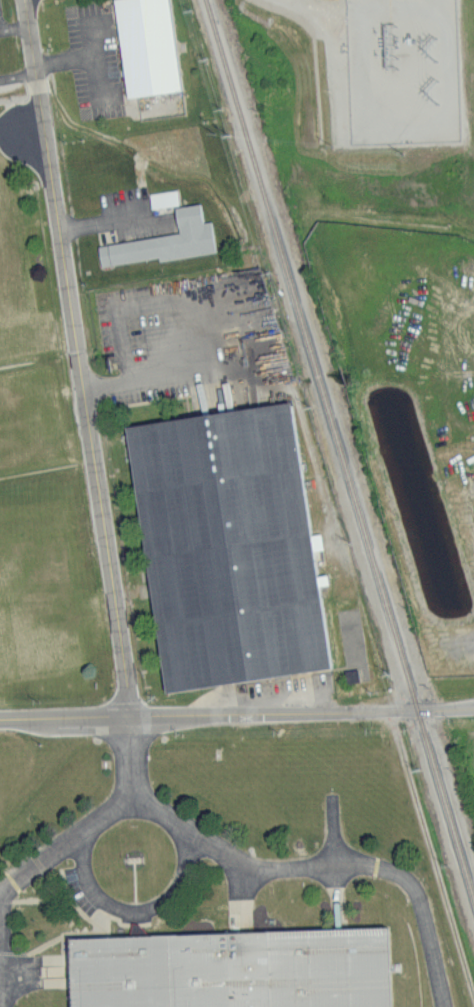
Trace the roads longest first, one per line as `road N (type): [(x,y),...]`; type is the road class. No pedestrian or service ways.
road 1 (residential): [(131,719),(26,0)]
road 2 (residential): [(449,710),(0,722)]

